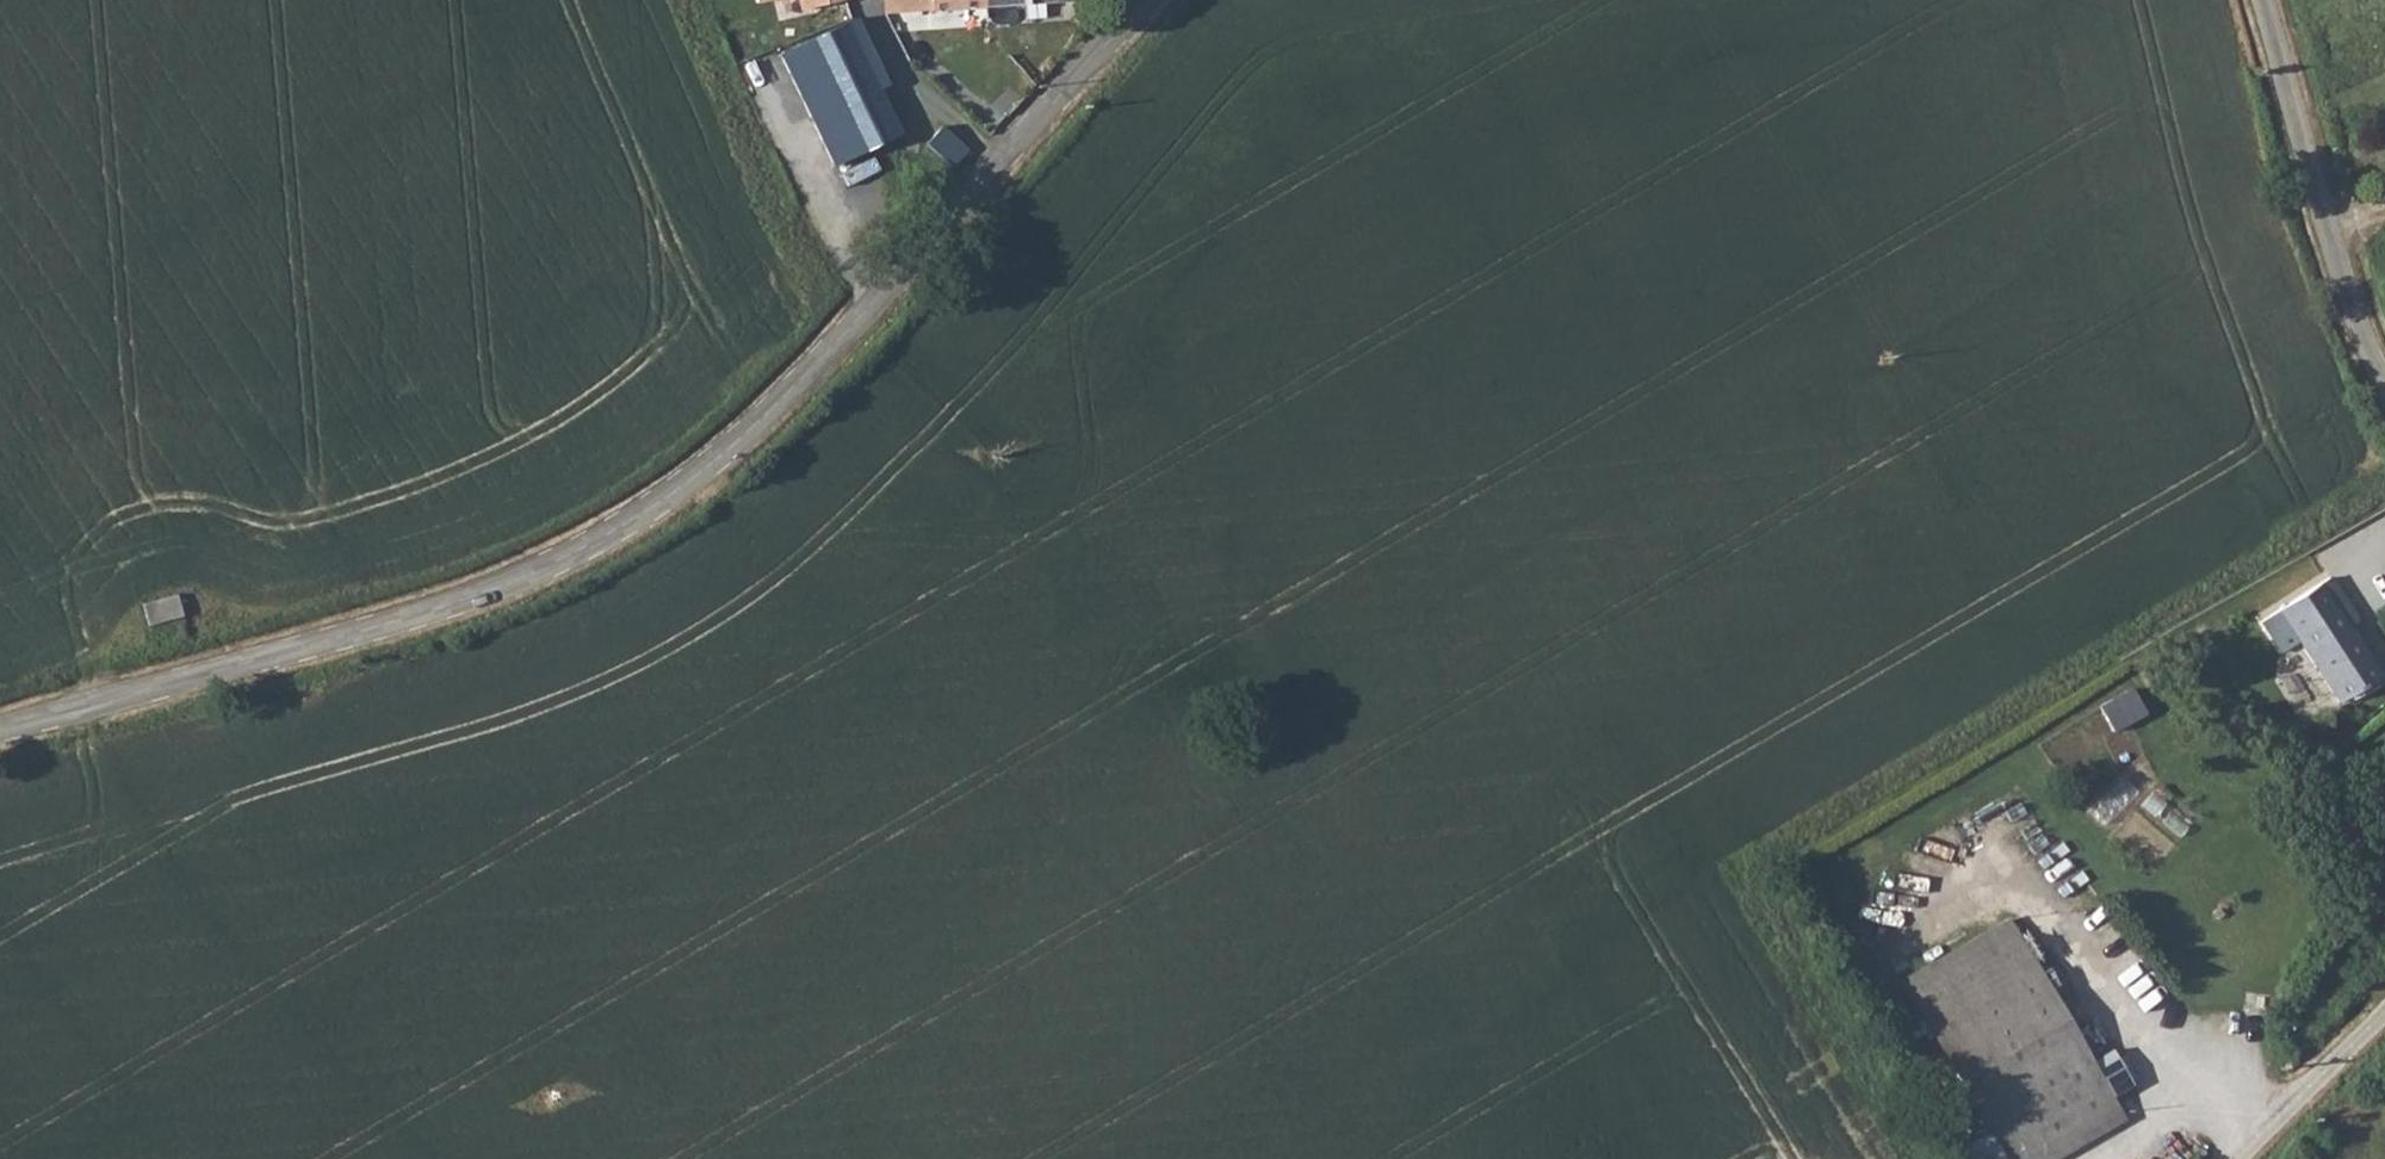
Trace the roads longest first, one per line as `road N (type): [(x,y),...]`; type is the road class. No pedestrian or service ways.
road 1 (unclassified): [(1150,0),(794,391),(714,466),(534,573),(382,627),(0,730)]
road 2 (unclassified): [(2266,0),(2328,219),(2384,371)]
road 3 (unclassified): [(2232,1158),(2384,1005)]

